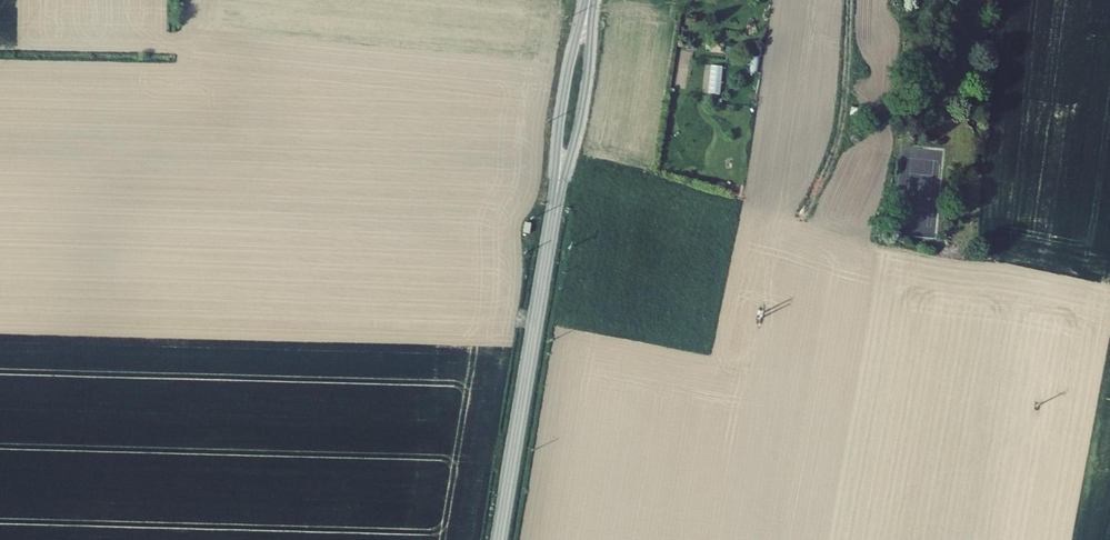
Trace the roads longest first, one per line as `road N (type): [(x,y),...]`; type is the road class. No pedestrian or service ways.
road 1 (tertiary): [(554,212),(498,539)]
road 2 (tertiary): [(554,212),(583,108),(593,0)]
road 3 (tertiary): [(587,0),(564,97),(554,212)]

